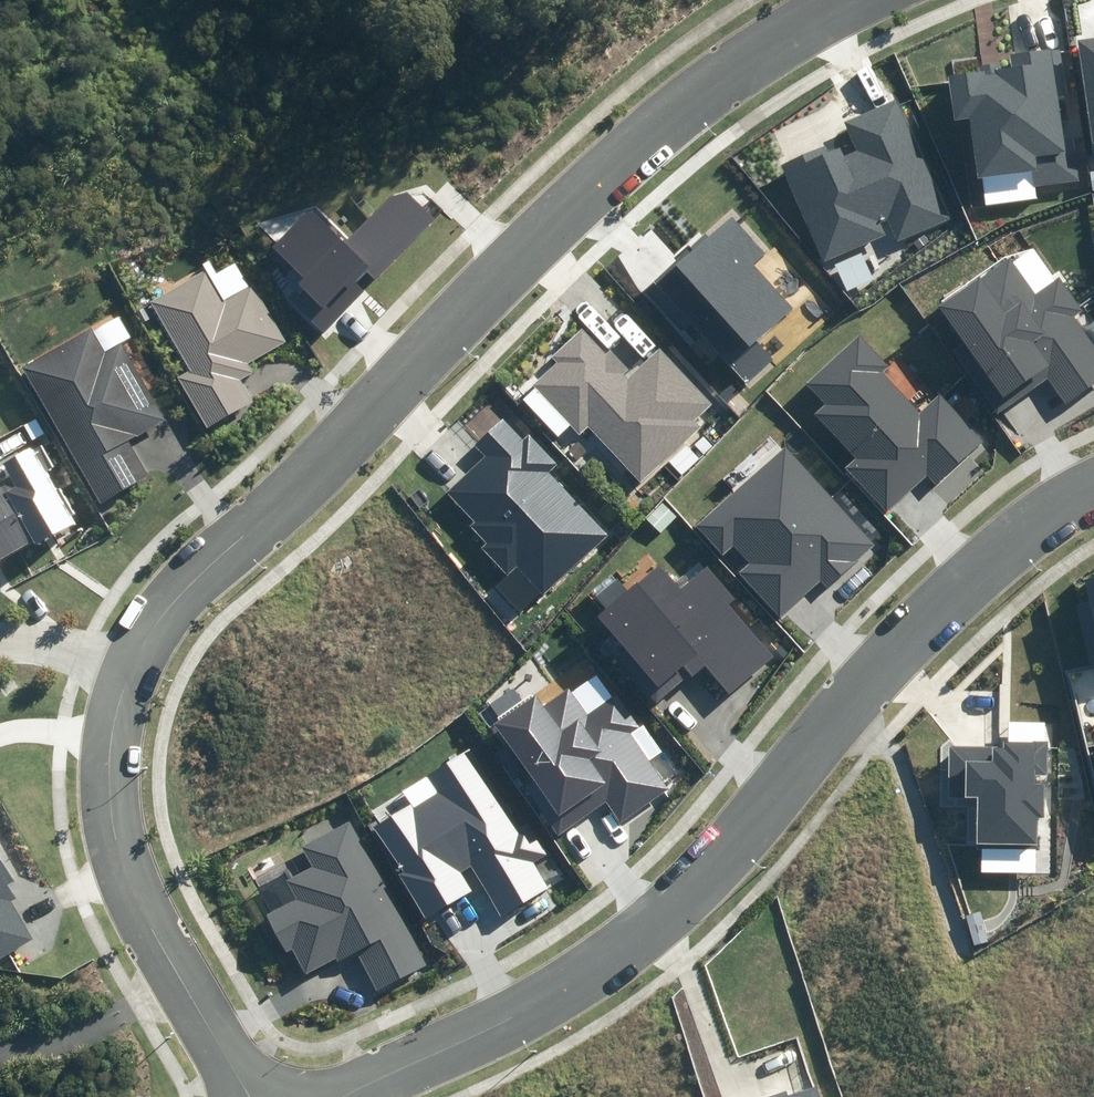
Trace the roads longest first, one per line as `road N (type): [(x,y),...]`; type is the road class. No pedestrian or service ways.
road 1 (residential): [(845,0),(647,129),(172,604),(128,666)]
road 2 (residential): [(345,1096),(552,989),(711,865),(890,655),(1010,538),(1093,484)]
road 3 (residential): [(128,666),(111,737),(109,803),(122,863),(251,1096)]
road 4 (track): [(181,978),(65,1032),(0,1038)]
road 5 (residential): [(128,666),(0,644)]

